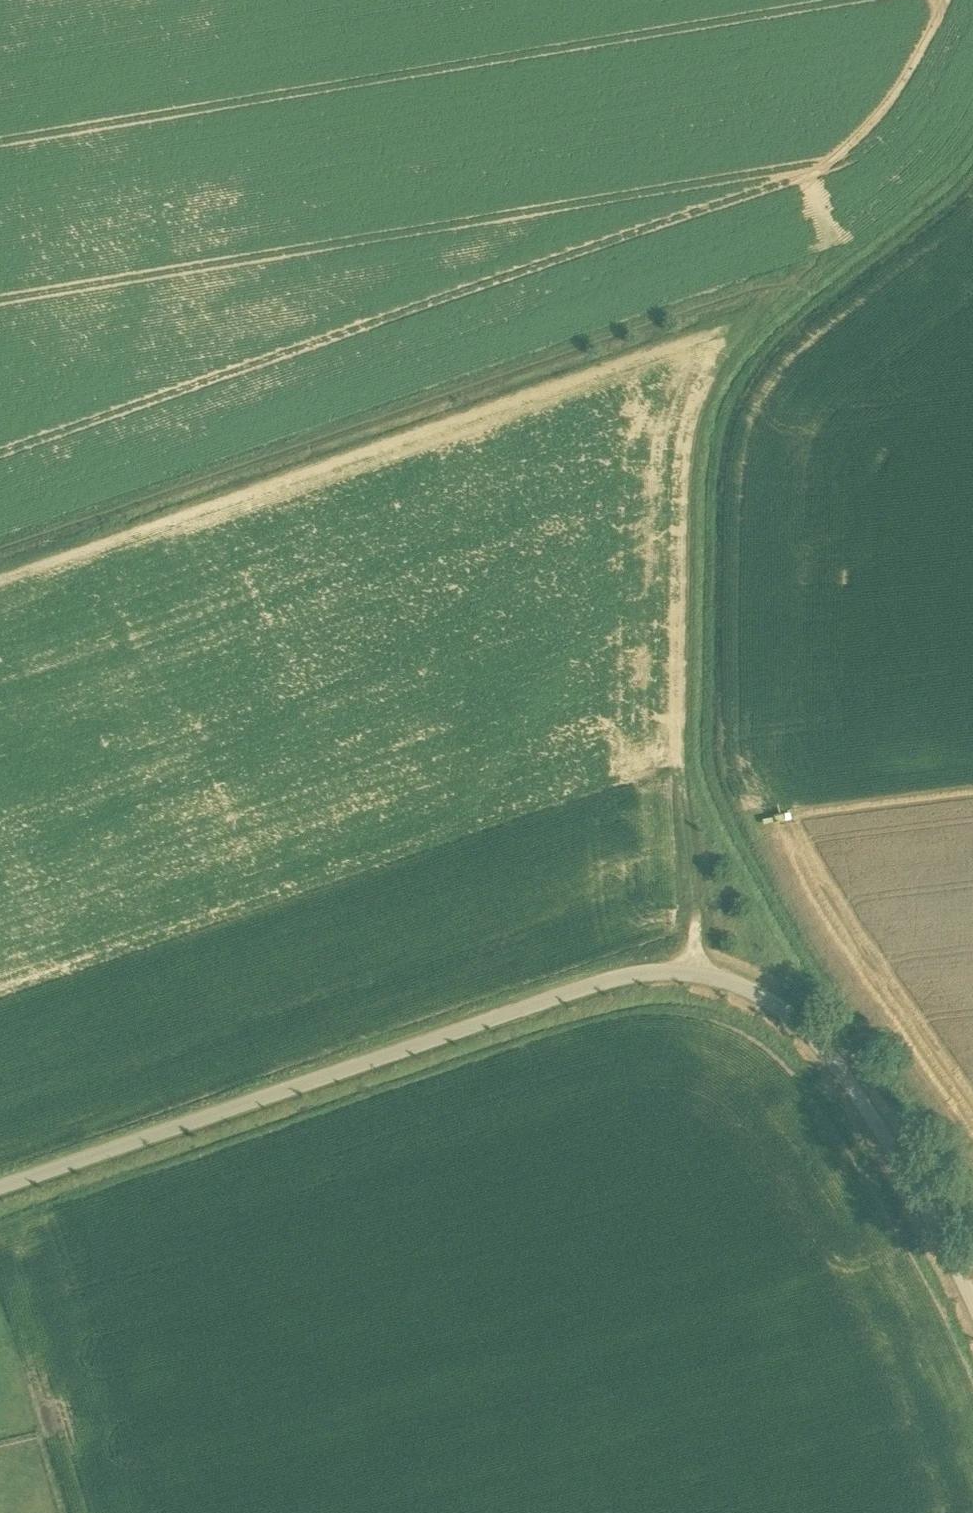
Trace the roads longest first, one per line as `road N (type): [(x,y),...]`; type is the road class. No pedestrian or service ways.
road 1 (unclassified): [(972,1301),(929,1207),(825,1050),(758,994),(687,973),(624,977),(0,1187)]

